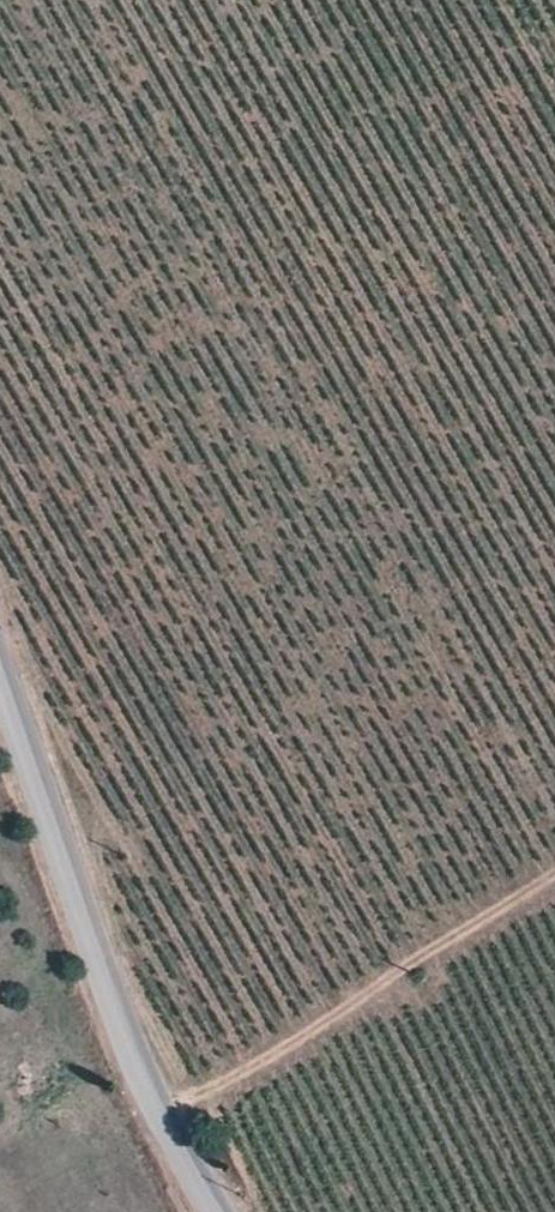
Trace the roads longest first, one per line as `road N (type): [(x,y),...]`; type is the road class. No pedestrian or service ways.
road 1 (unclassified): [(210,1211),(118,1026),(0,678)]

